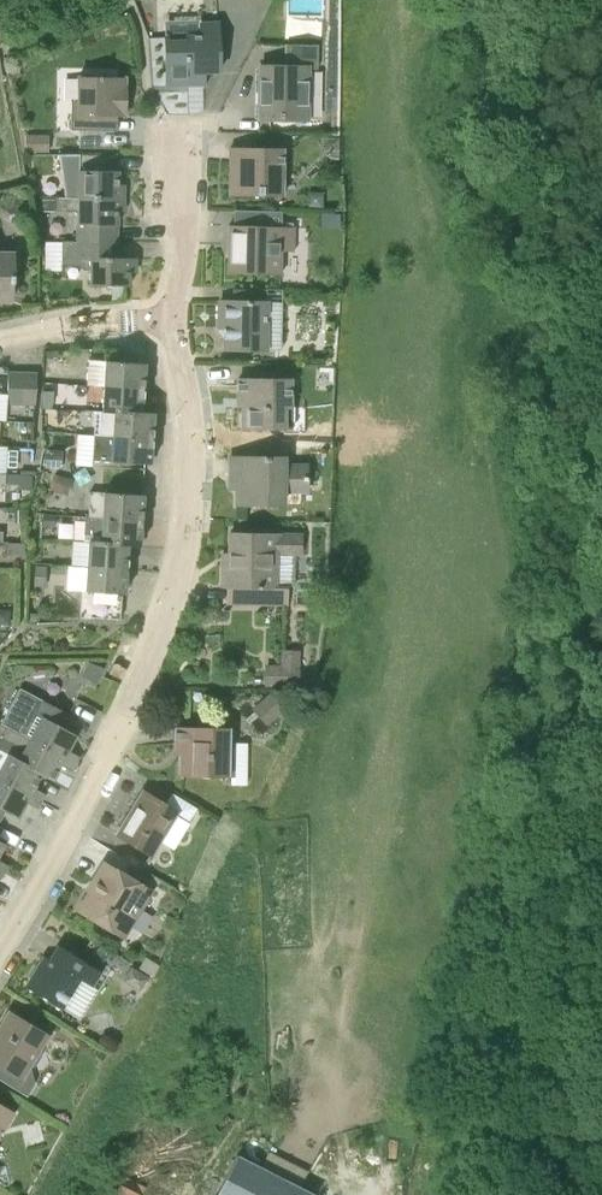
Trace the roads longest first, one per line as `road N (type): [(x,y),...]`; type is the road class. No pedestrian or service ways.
road 1 (residential): [(0,955),(139,689),(182,573),(193,466),(177,314)]
road 2 (residential): [(177,314),(187,123)]
road 3 (residential): [(0,338),(177,314)]

